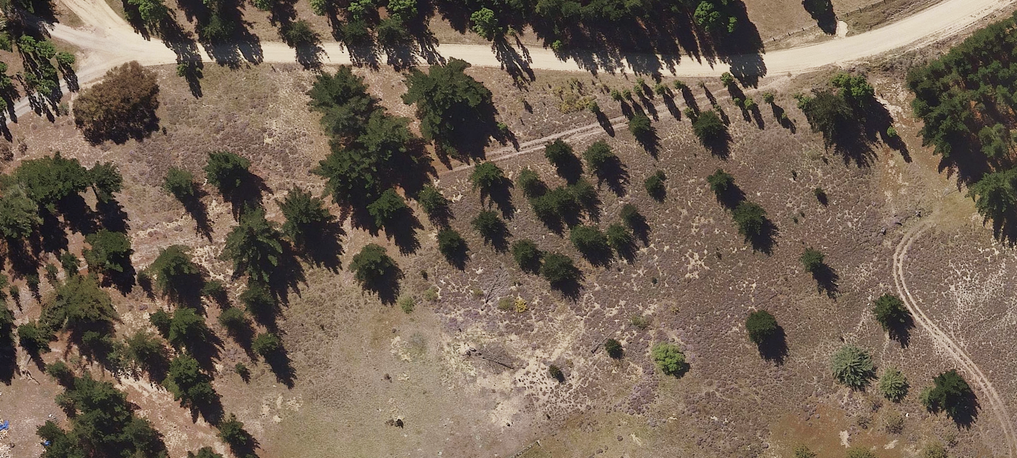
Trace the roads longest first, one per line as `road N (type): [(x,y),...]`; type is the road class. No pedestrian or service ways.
road 1 (residential): [(133,33),(759,50),(858,35),(943,0)]
road 2 (track): [(1014,457),(993,392),(922,324),(897,284),(897,255),(913,235),(951,211)]
road 3 (track): [(0,106),(133,33)]

